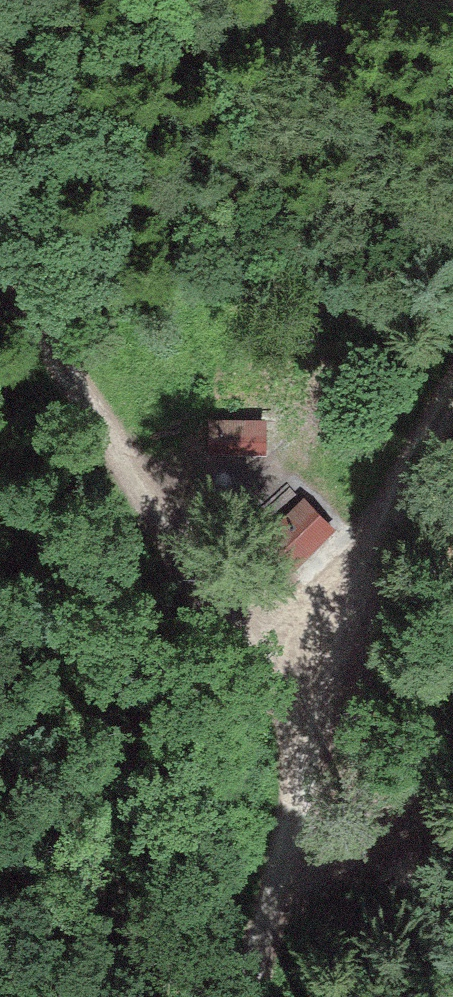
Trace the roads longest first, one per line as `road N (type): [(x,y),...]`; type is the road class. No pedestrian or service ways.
road 1 (track): [(0,256),(142,486),(452,863)]
road 2 (track): [(452,388),(304,688),(284,901),(255,996)]
road 3 (track): [(452,896),(399,865),(339,867),(284,901)]

